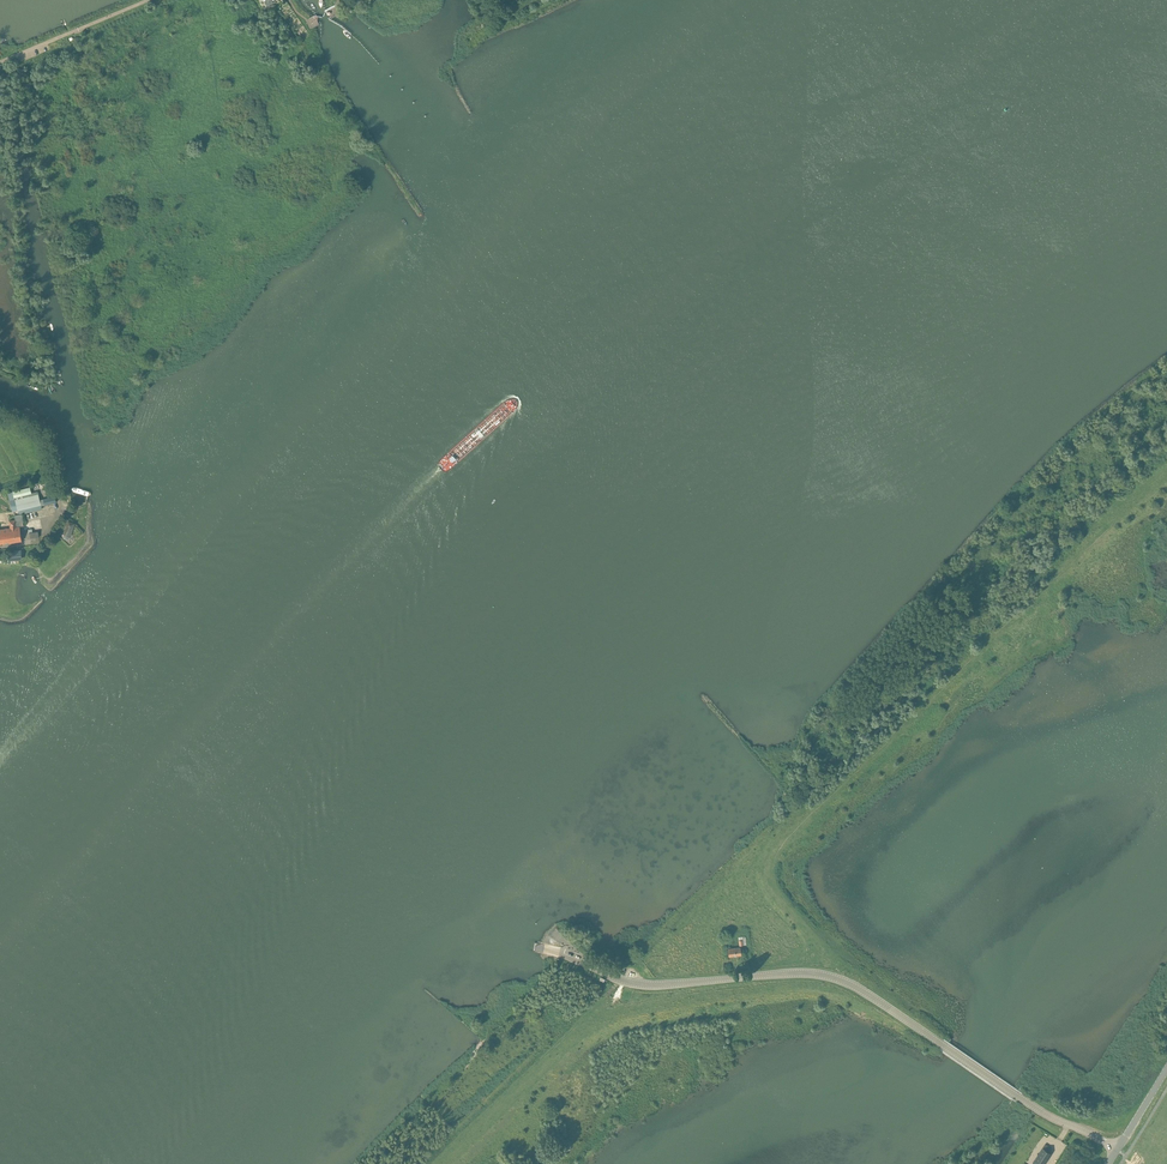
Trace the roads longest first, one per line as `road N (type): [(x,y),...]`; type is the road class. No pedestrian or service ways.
road 1 (secondary): [(1117,1150),(1045,1115),(850,984),(790,973),(638,984),(532,946)]

